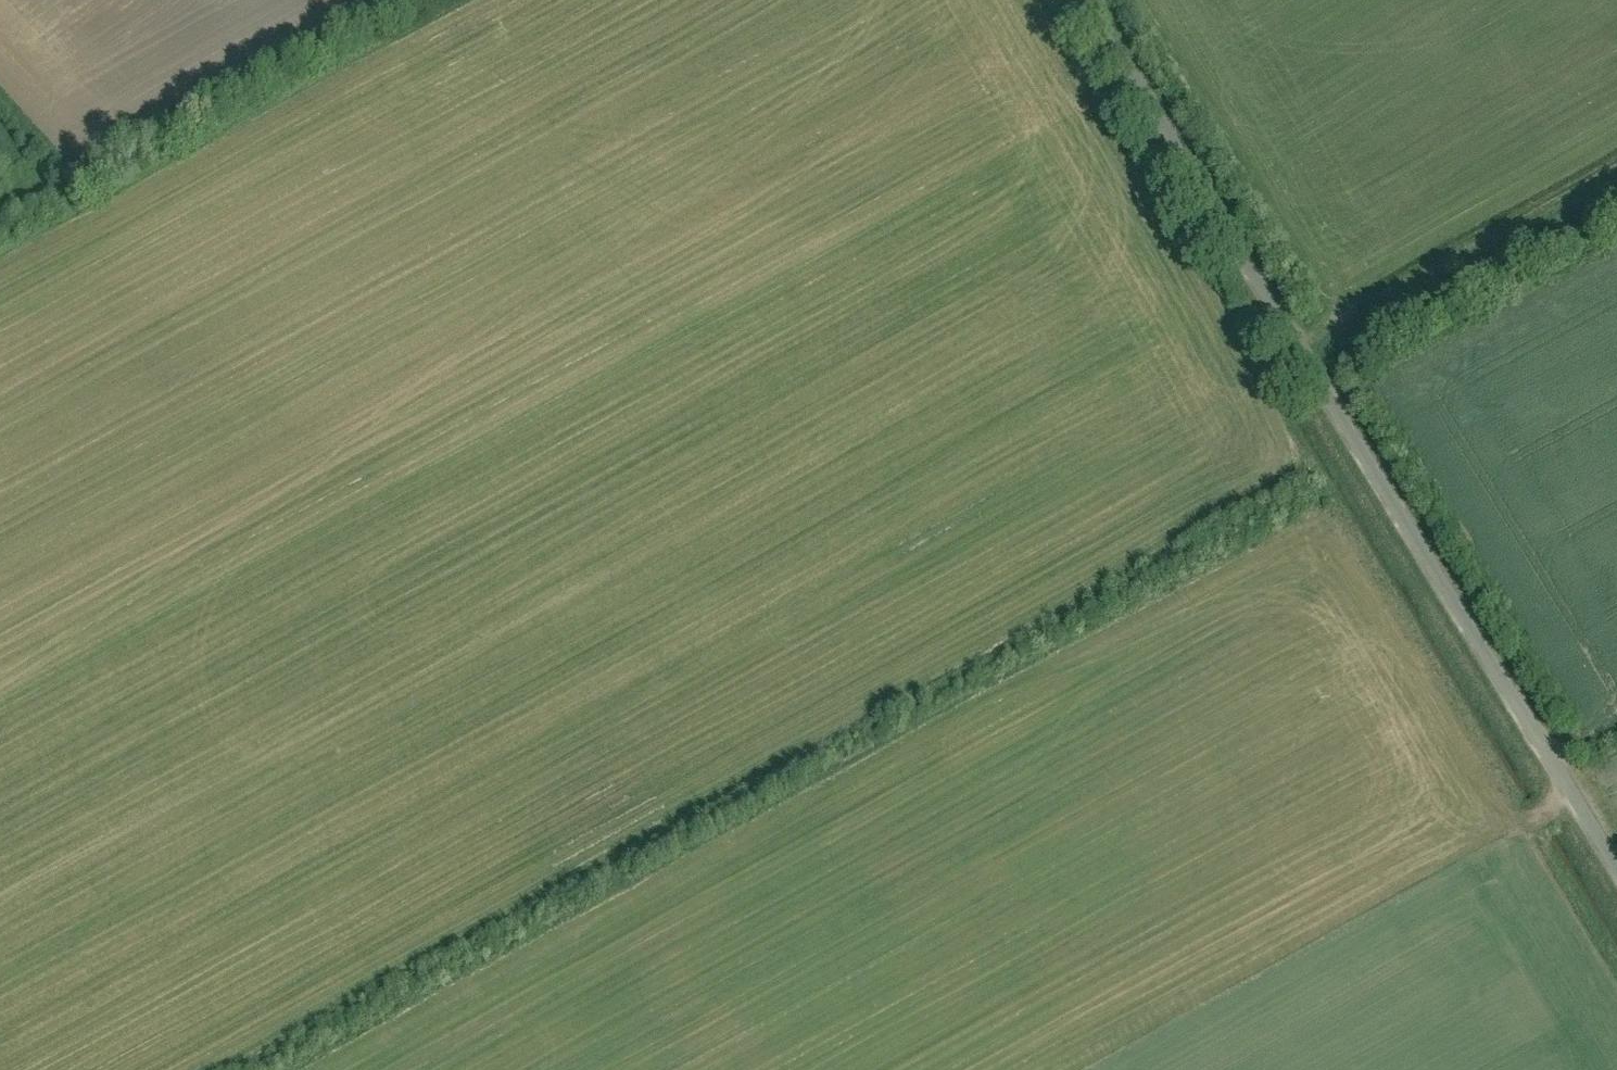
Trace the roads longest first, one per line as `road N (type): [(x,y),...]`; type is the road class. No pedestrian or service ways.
road 1 (unclassified): [(1616,828),(1106,0)]

